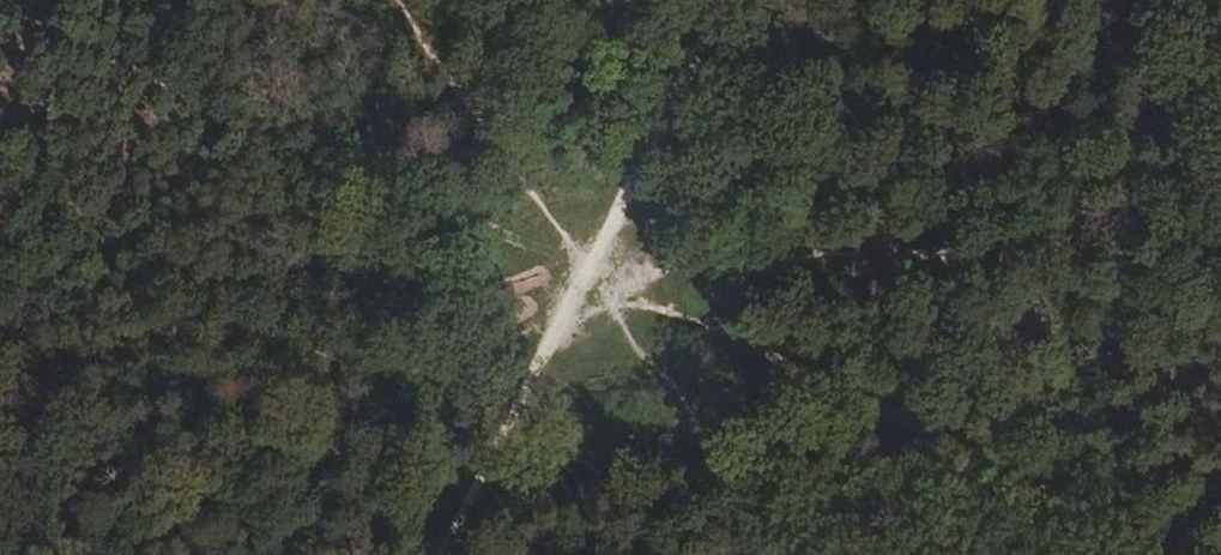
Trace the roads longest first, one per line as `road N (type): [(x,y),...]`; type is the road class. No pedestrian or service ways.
road 1 (track): [(1220,266),(706,293),(578,289)]
road 2 (track): [(1220,548),(644,291)]
road 3 (track): [(578,289),(381,0)]
road 4 (track): [(578,289),(728,0)]
road 5 (track): [(516,410),(442,554)]
road 6 (track): [(578,289),(516,410)]

